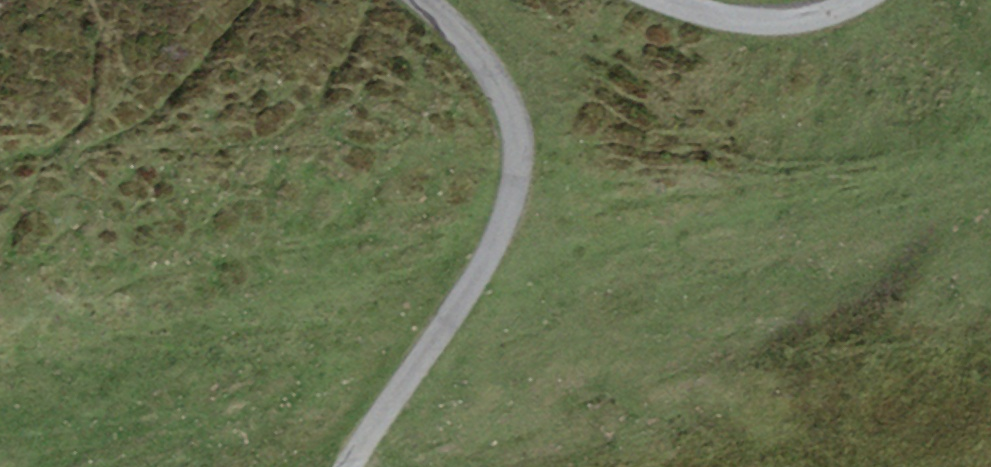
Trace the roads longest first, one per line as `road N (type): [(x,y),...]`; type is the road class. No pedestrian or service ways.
road 1 (track): [(423,0),(492,74),(513,119),(520,178),(487,266),(353,466)]
road 2 (unclassified): [(864,0),(798,21),(739,22),(662,0)]

